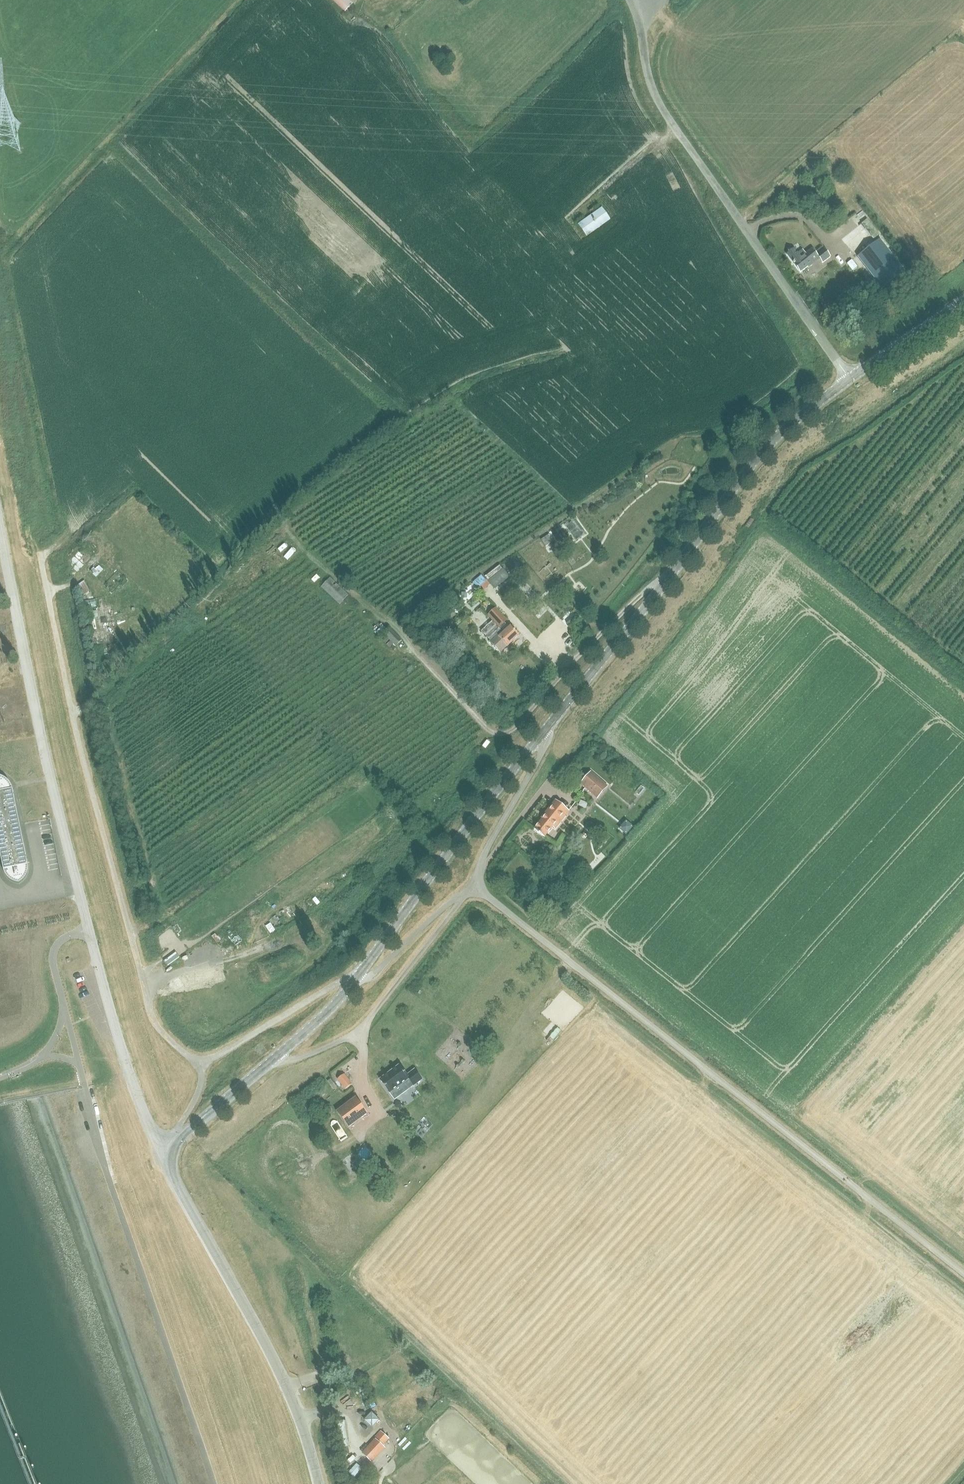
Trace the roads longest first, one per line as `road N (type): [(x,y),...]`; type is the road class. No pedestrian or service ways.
road 1 (unclassified): [(963,1272),(473,885)]
road 2 (unclassified): [(202,1066),(161,1033),(149,1007),(44,558)]
road 3 (tertiary): [(542,735),(671,583),(767,449),(850,379)]
road 4 (unclassified): [(212,1483),(79,1061)]
road 5 (unclassified): [(850,379),(652,88),(635,0)]
road 6 (tertiary): [(89,930),(0,520)]
road 7 (residential): [(318,1483),(276,1365),(161,1151)]
road 8 (tertiary): [(356,982),(542,735)]
road 9 (unclassified): [(276,1059),(360,1032),(473,885)]
road 10 (tertiary): [(161,1151),(127,1069),(89,930)]
road 11 (unclassified): [(202,1066),(337,984),(356,982)]
road 12 (unclassified): [(473,885),(546,747),(542,735)]
road 13 (unclassified): [(356,982),(374,975),(473,885)]
road 14 (tertiary): [(850,379),(963,300)]
road 15 (tertiary): [(175,1141),(276,1059)]

